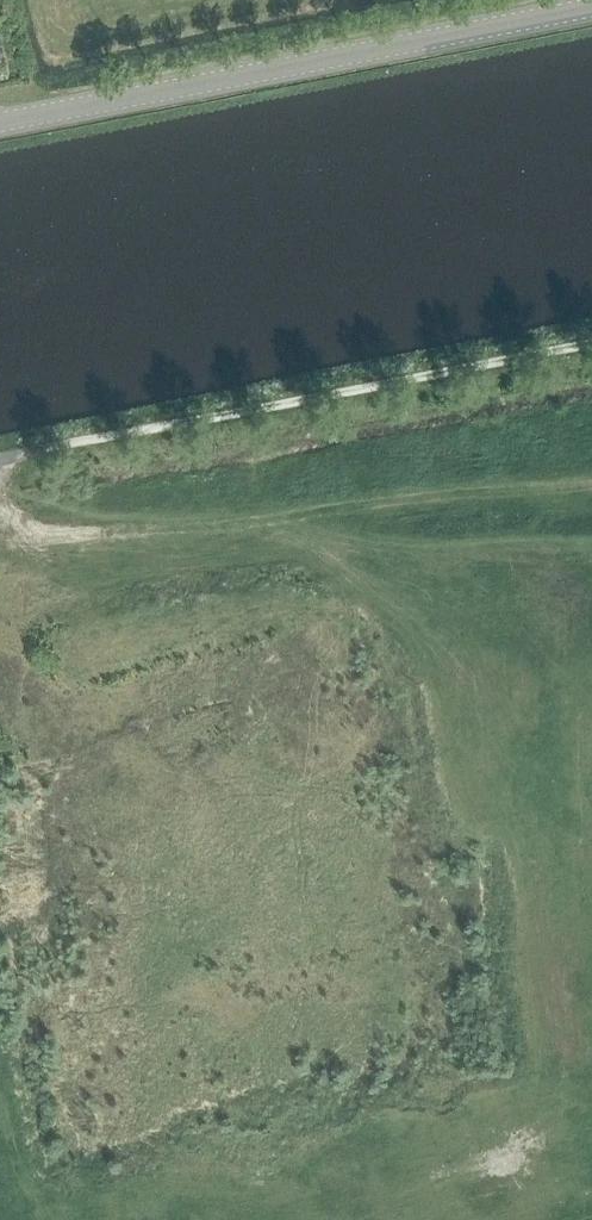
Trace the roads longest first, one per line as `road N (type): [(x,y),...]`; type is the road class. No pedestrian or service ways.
road 1 (tertiary): [(0,120),(591,4)]

